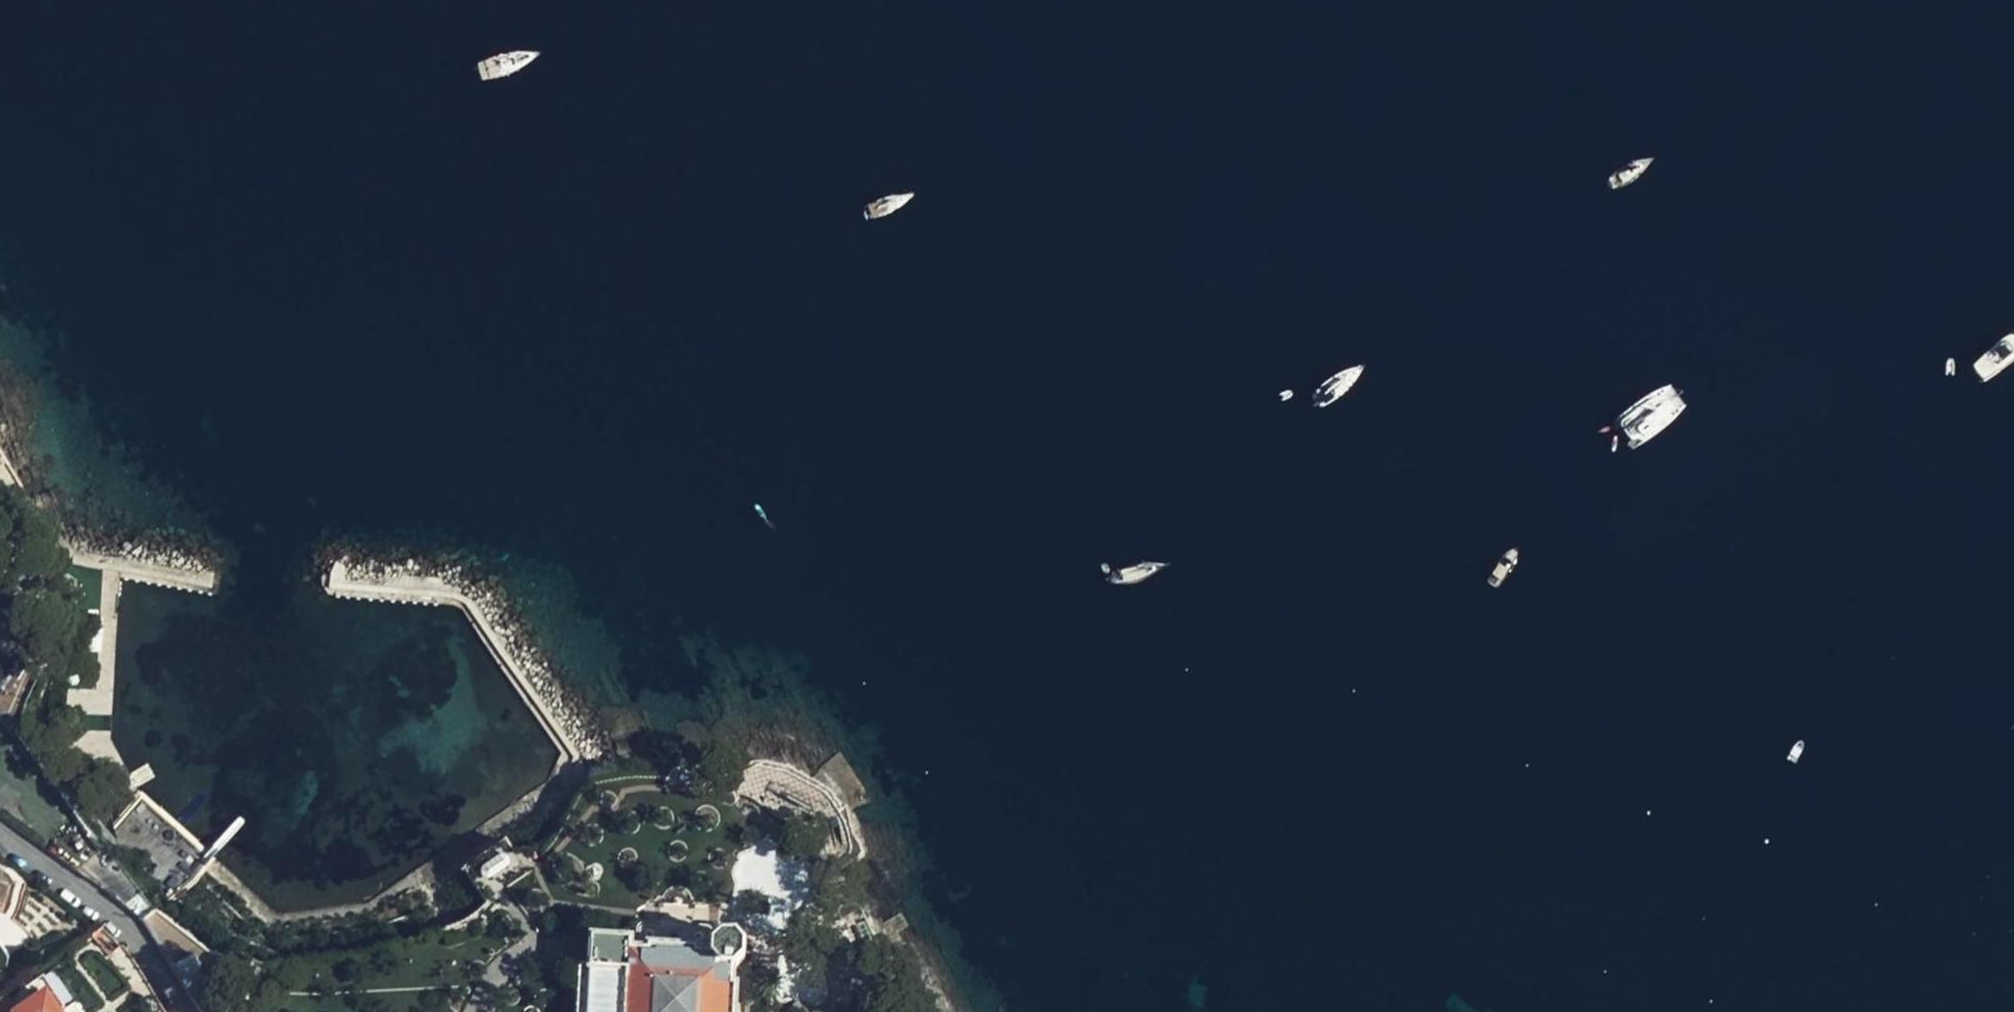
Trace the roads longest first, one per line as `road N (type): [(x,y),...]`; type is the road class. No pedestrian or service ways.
road 1 (residential): [(0,837),(136,938),(181,1011)]

